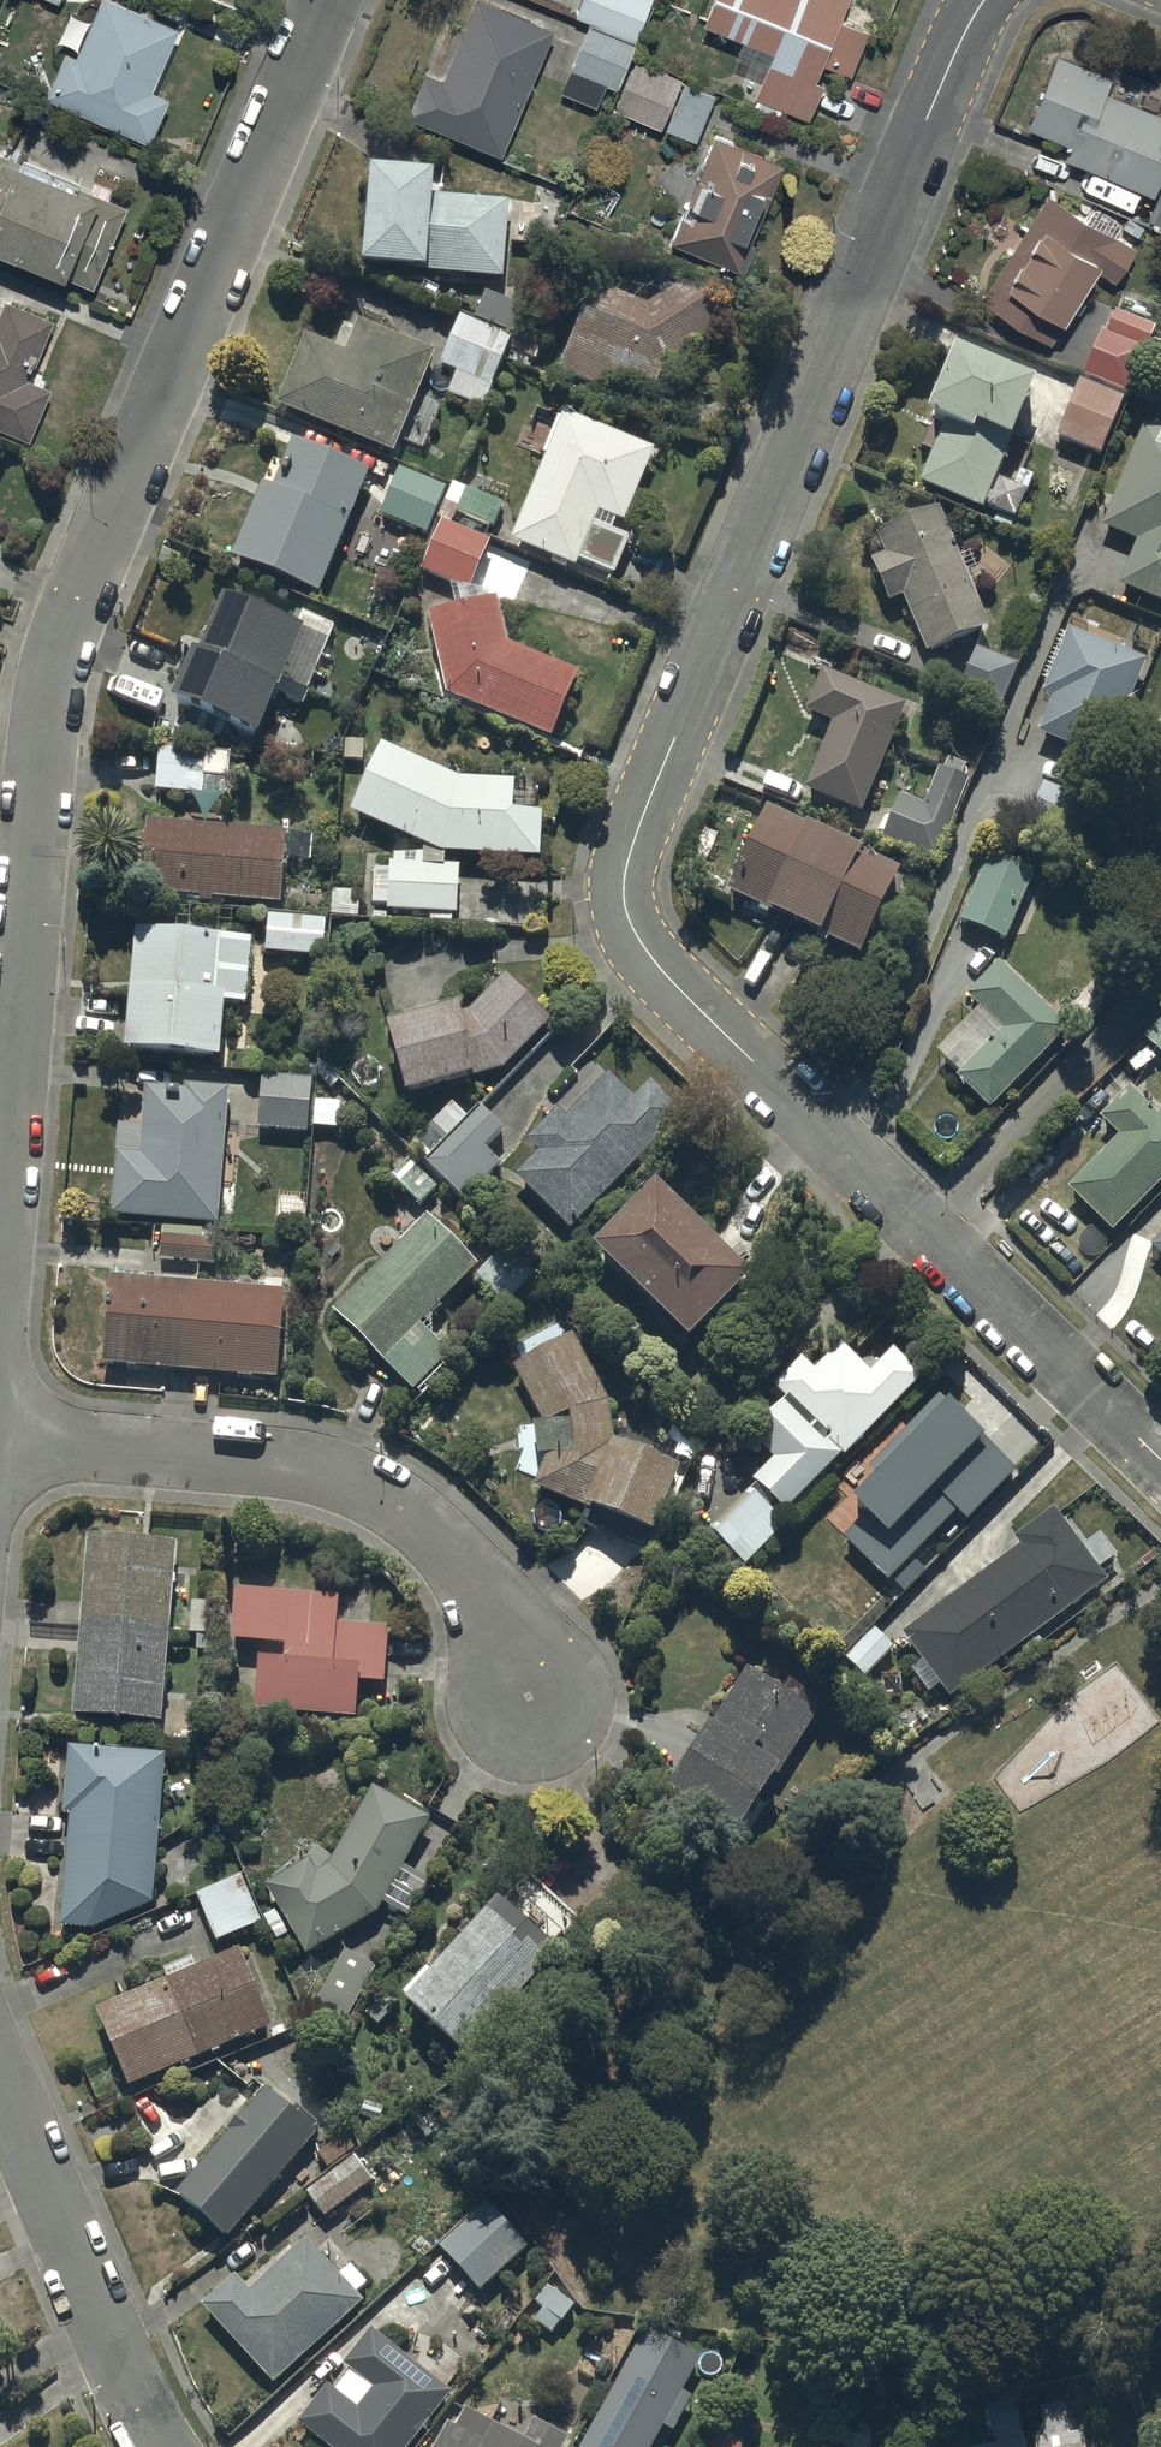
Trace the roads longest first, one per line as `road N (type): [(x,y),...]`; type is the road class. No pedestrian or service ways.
road 1 (residential): [(1160,1460),(672,982),(632,928),(624,897),(636,836),(985,0)]
road 2 (residential): [(0,1380),(60,655),(325,0)]
road 3 (residential): [(0,1445),(251,1461),(382,1496),(447,1547),(489,1603),(529,1697)]
road 4 (residential): [(175,2446),(136,2392),(0,2048)]

